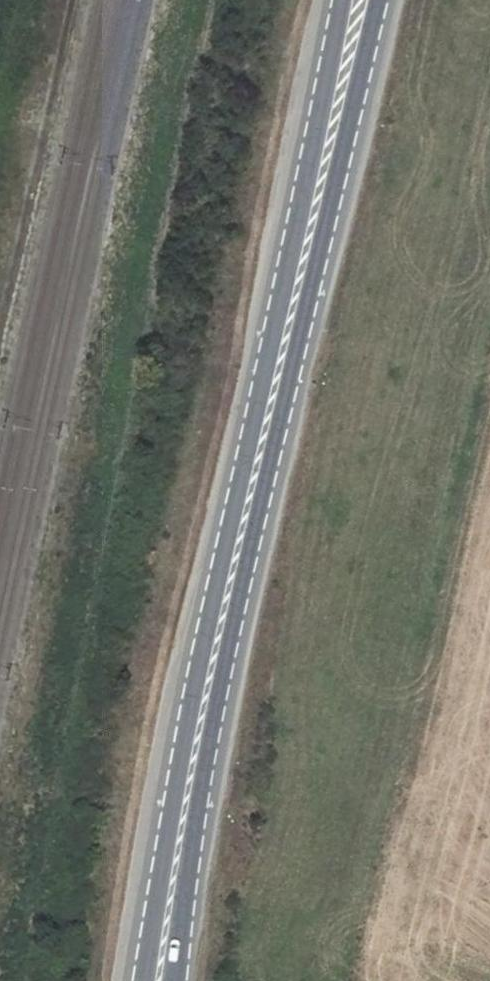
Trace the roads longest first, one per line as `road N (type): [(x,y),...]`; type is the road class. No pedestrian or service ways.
road 1 (primary): [(174,980),(196,835),(379,0)]
road 2 (primary): [(342,0),(168,826),(146,980)]
road 3 (track): [(73,0),(0,341)]

